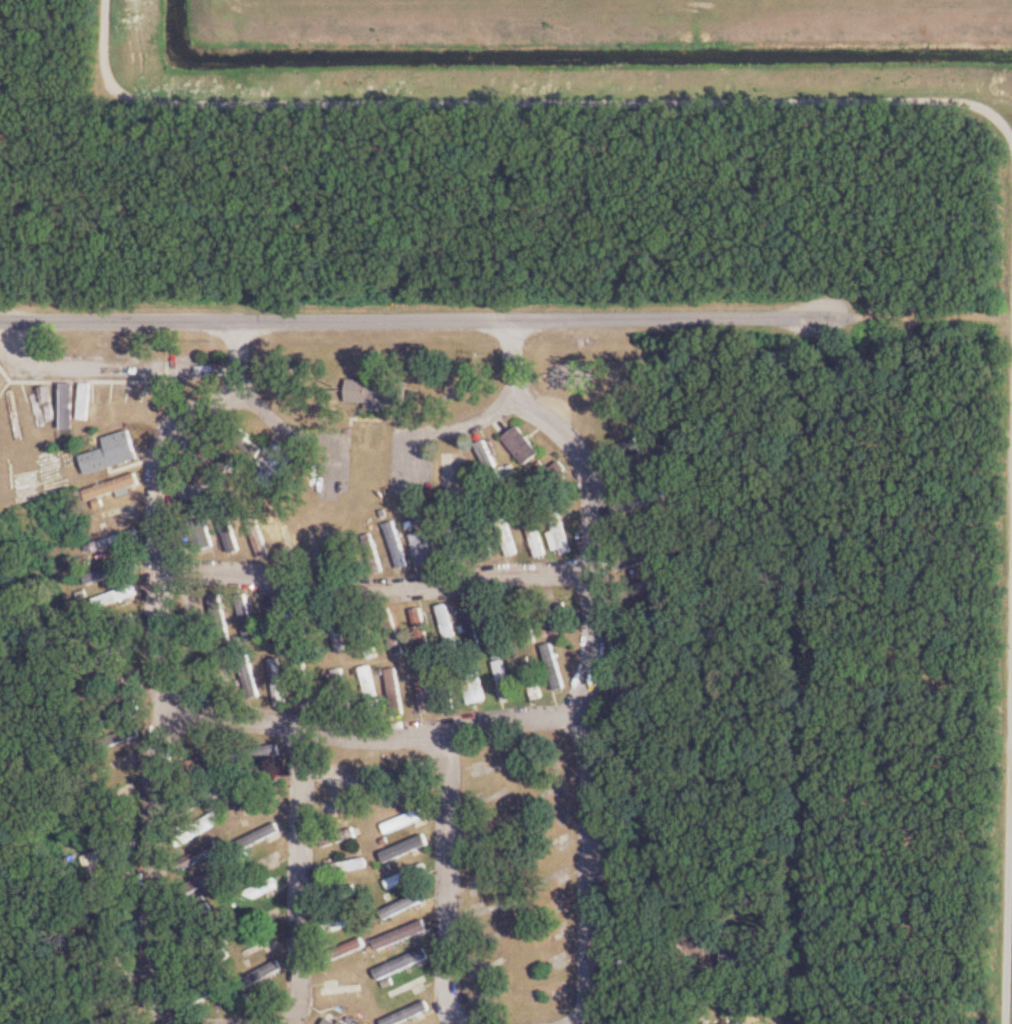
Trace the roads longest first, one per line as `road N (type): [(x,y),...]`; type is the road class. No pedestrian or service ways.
road 1 (residential): [(0,321),(840,322)]
road 2 (residential): [(587,1023),(594,469),(566,429),(517,398),(484,422),(413,437)]
road 3 (residential): [(285,400),(242,400),(185,418),(164,459),(170,715),(159,779),(158,1023)]
road 4 (residential): [(165,577),(242,573),(390,592),(594,574)]
road 5 (residential): [(587,711),(398,737),(170,715)]
road 6 (residential): [(306,729),(305,998),(293,1023)]
road 7 (residential): [(449,733),(448,981),(460,1023)]

